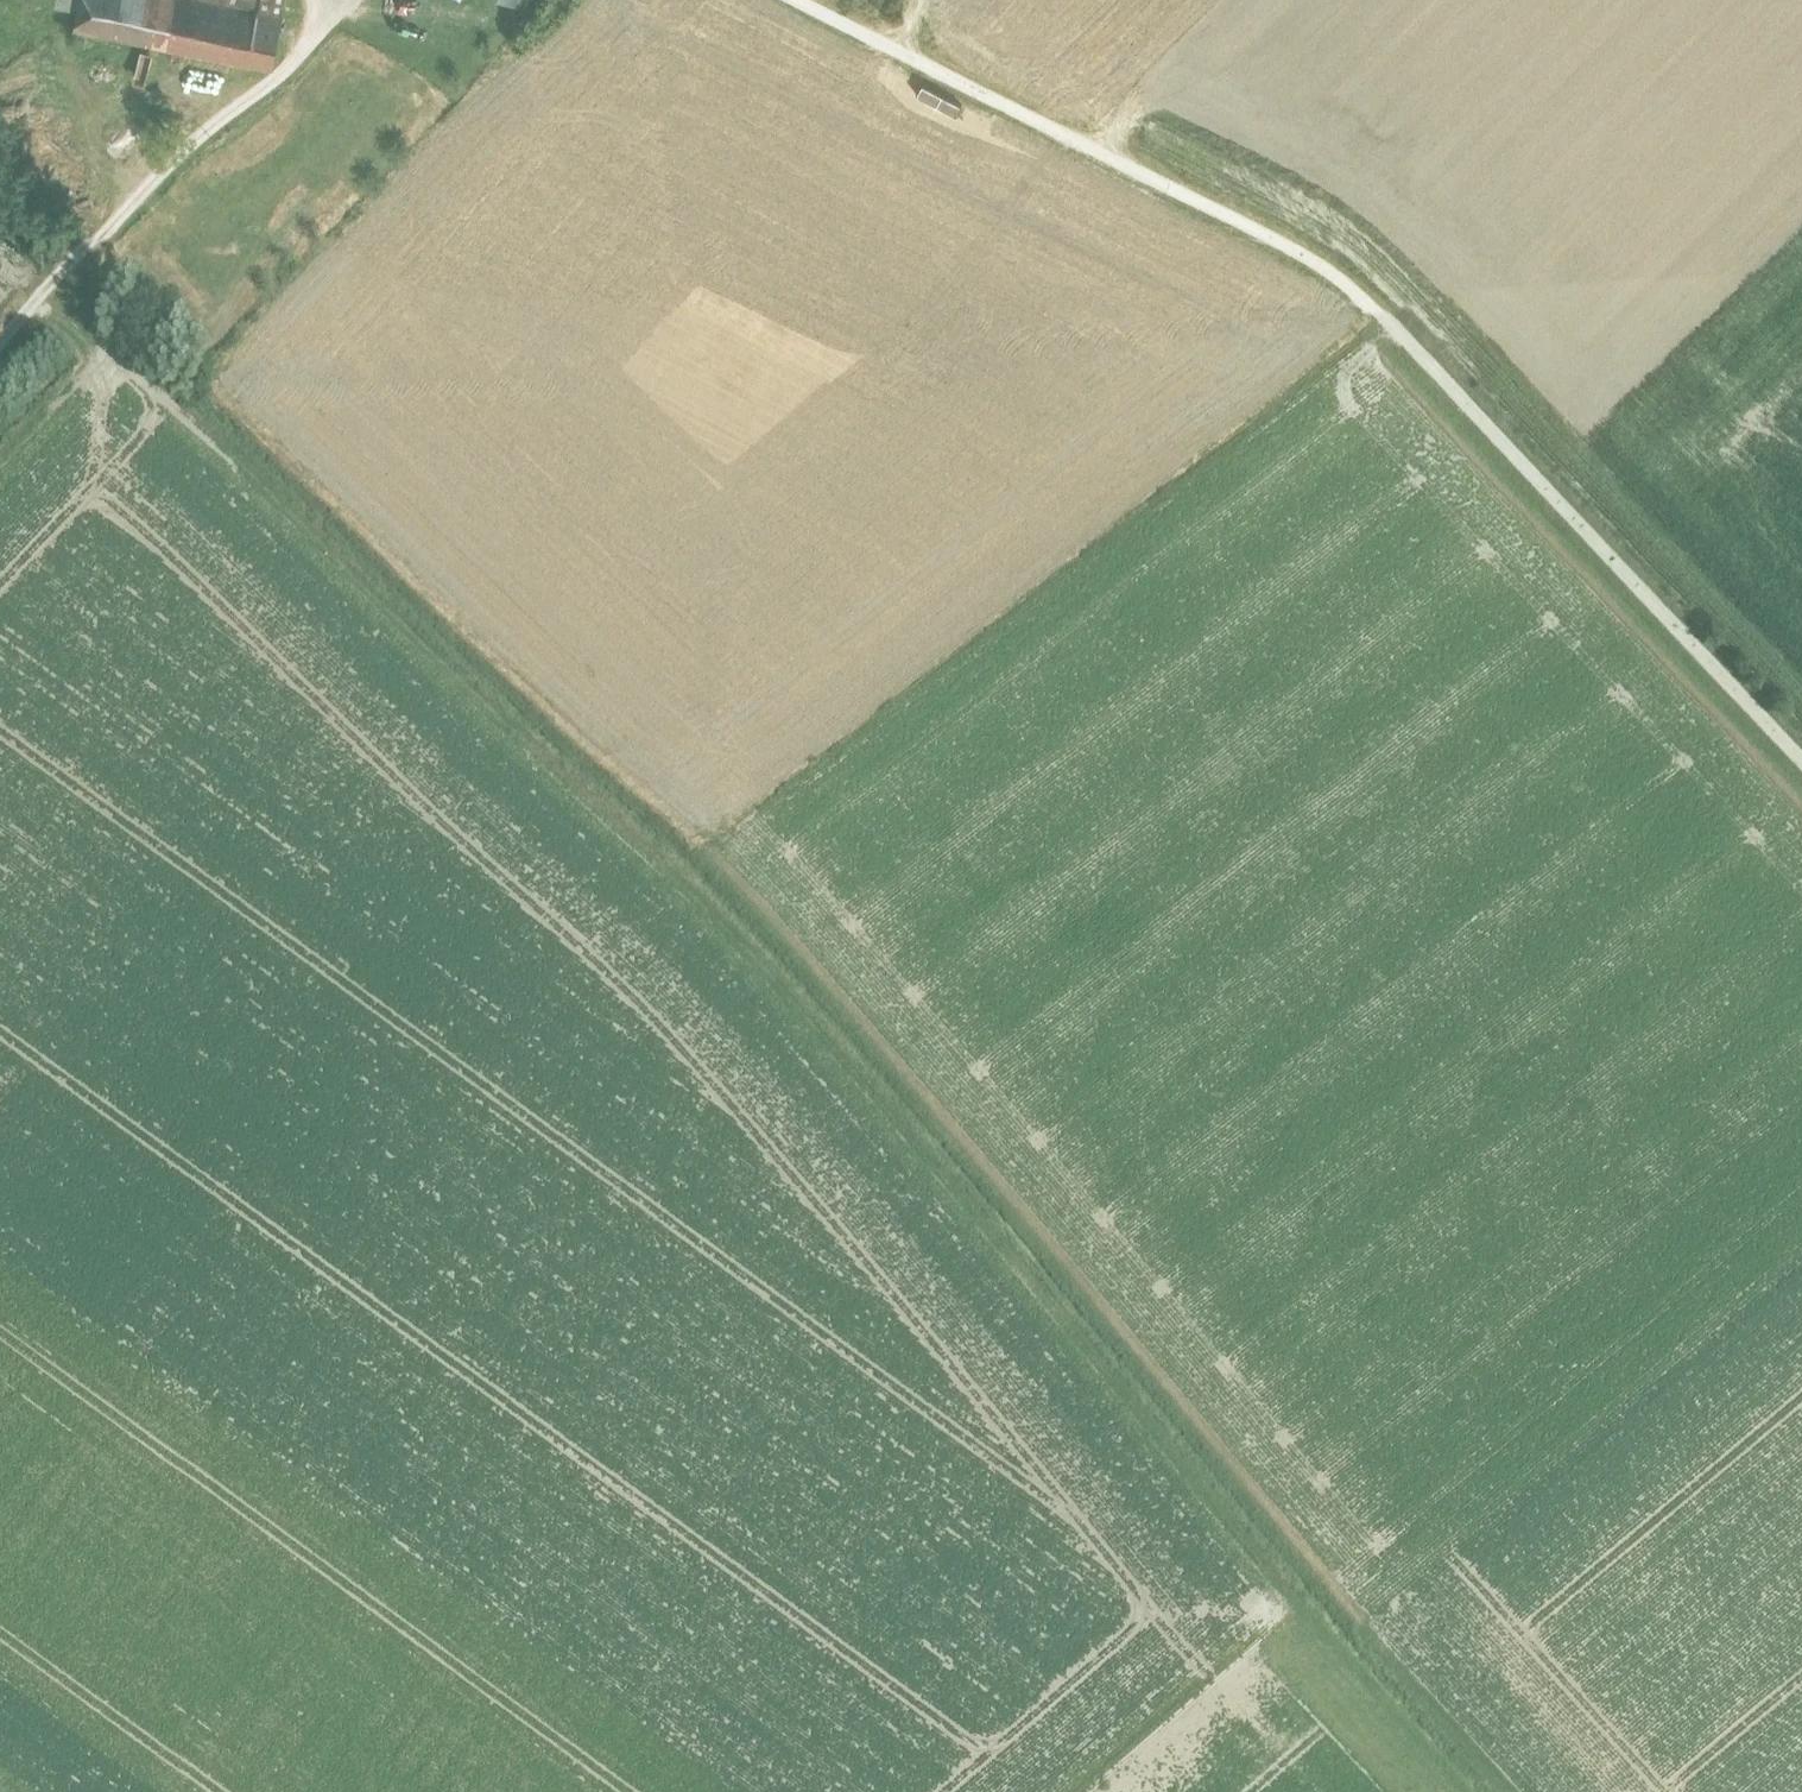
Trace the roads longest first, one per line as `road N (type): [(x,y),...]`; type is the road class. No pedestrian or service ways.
road 1 (unclassified): [(1801,762),(1337,275),(804,0)]

